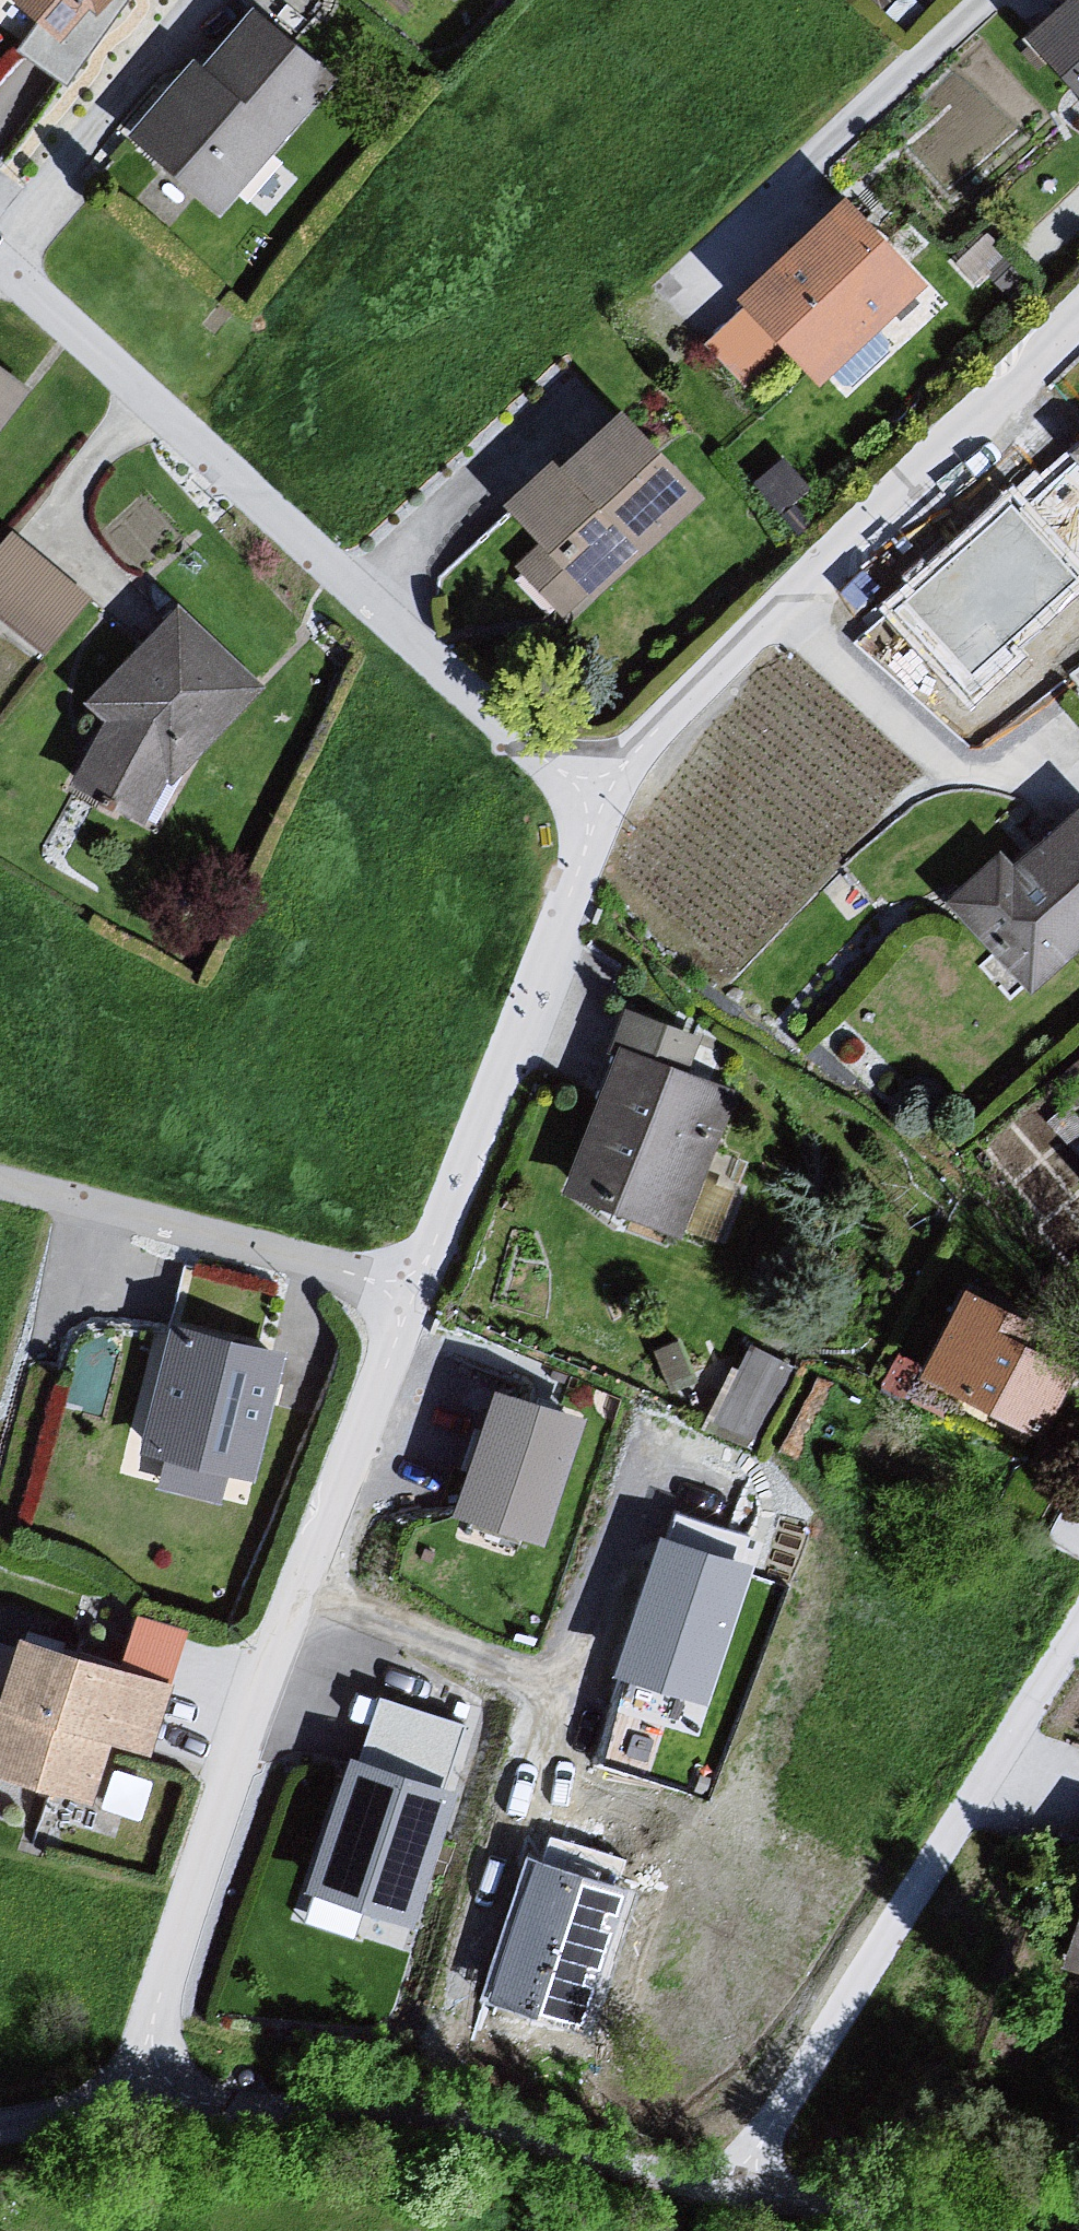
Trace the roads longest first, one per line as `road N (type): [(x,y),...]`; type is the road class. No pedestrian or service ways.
road 1 (residential): [(145,2091),(152,2027),(258,1698),(416,1302)]
road 2 (residential): [(0,271),(465,714),(601,821)]
road 3 (residential): [(601,821),(614,783),(1078,310)]
road 4 (residential): [(742,2187),(757,2149),(1078,1623)]
road 5 (unclassified): [(742,2187),(525,2144),(145,2091)]
road 6 (residential): [(416,1302),(533,1016),(601,821)]
road 7 (residential): [(0,1192),(416,1302)]
road 8 (unclassified): [(1009,2230),(742,2187)]
road 9 (residential): [(145,2091),(0,2120)]

